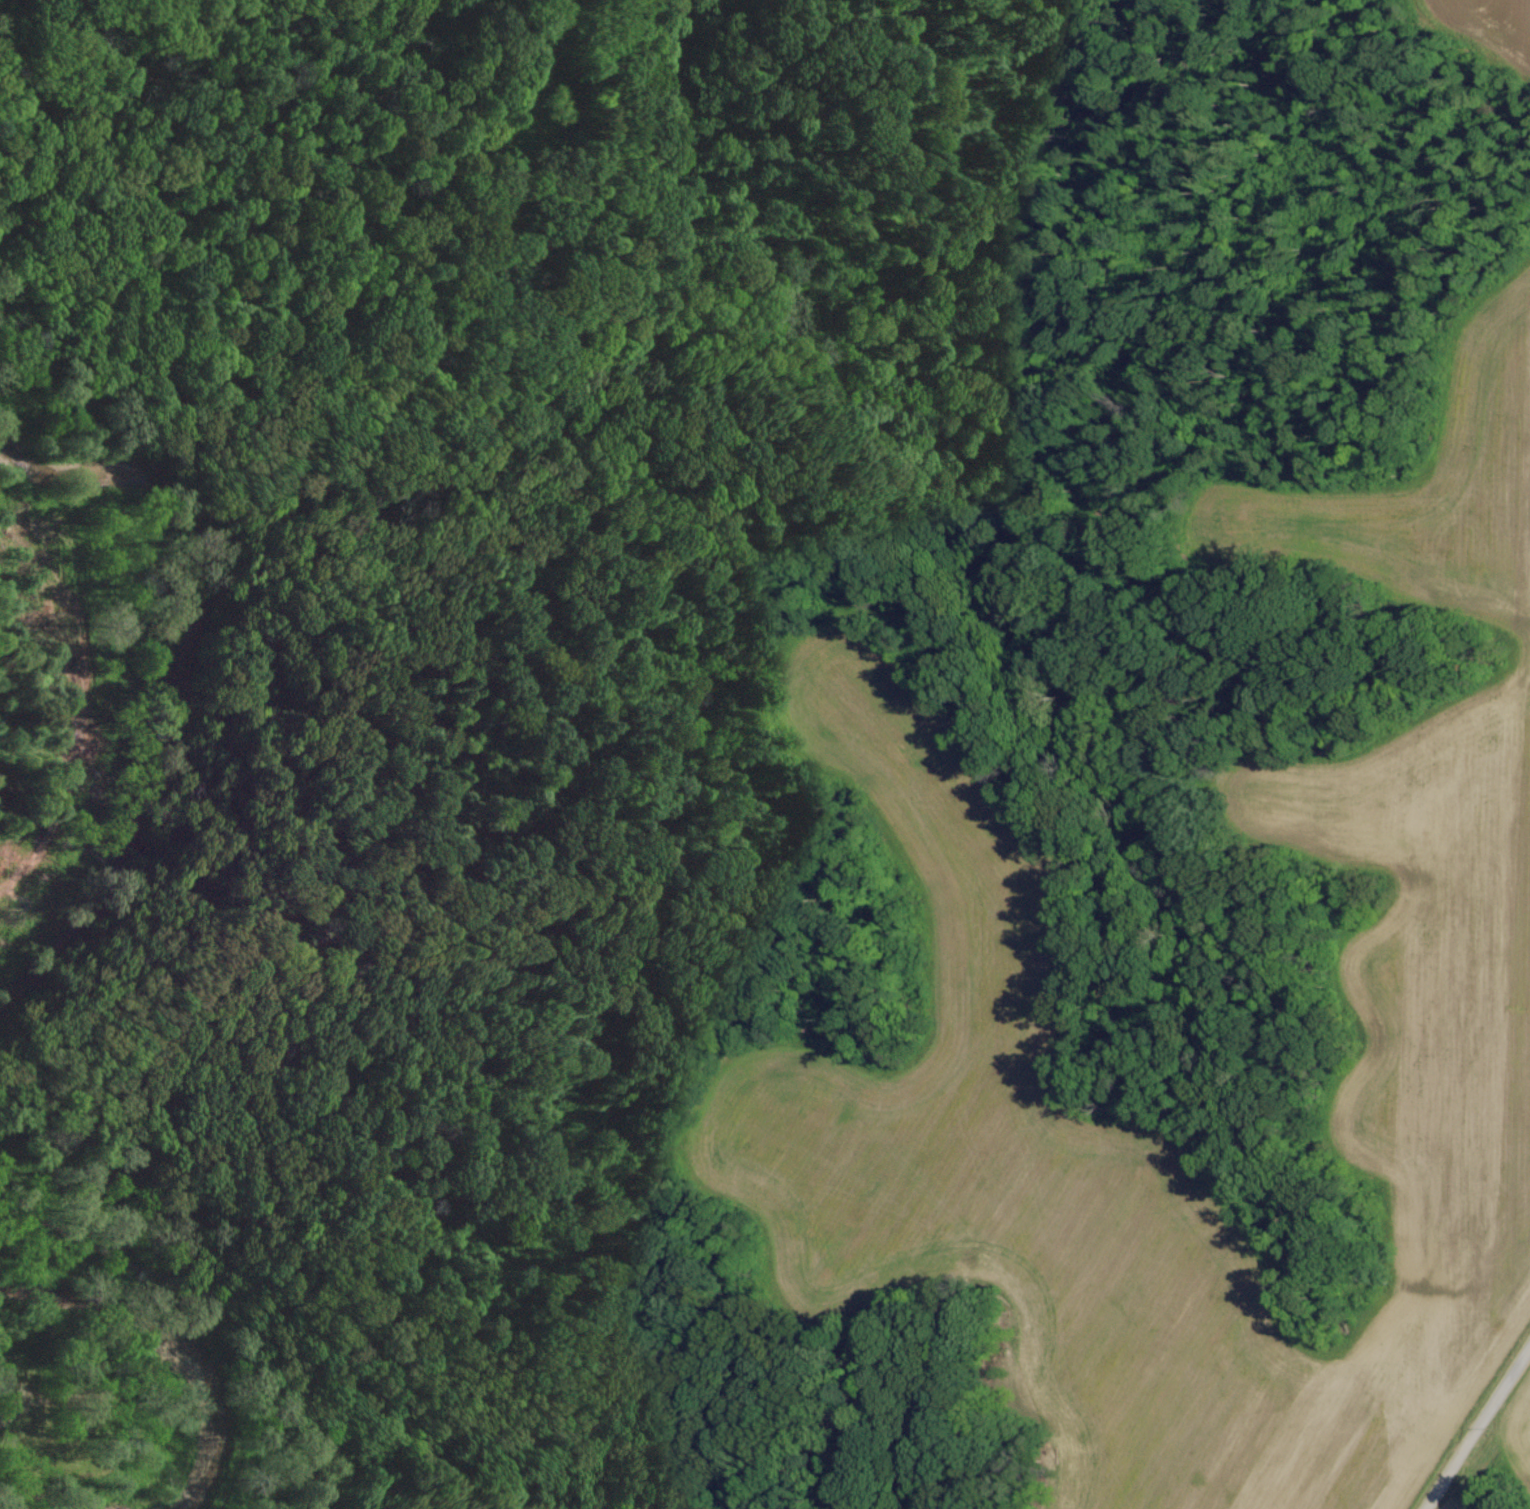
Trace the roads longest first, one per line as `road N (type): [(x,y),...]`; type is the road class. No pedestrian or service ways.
road 1 (residential): [(1422,1508),(1529,1341)]

